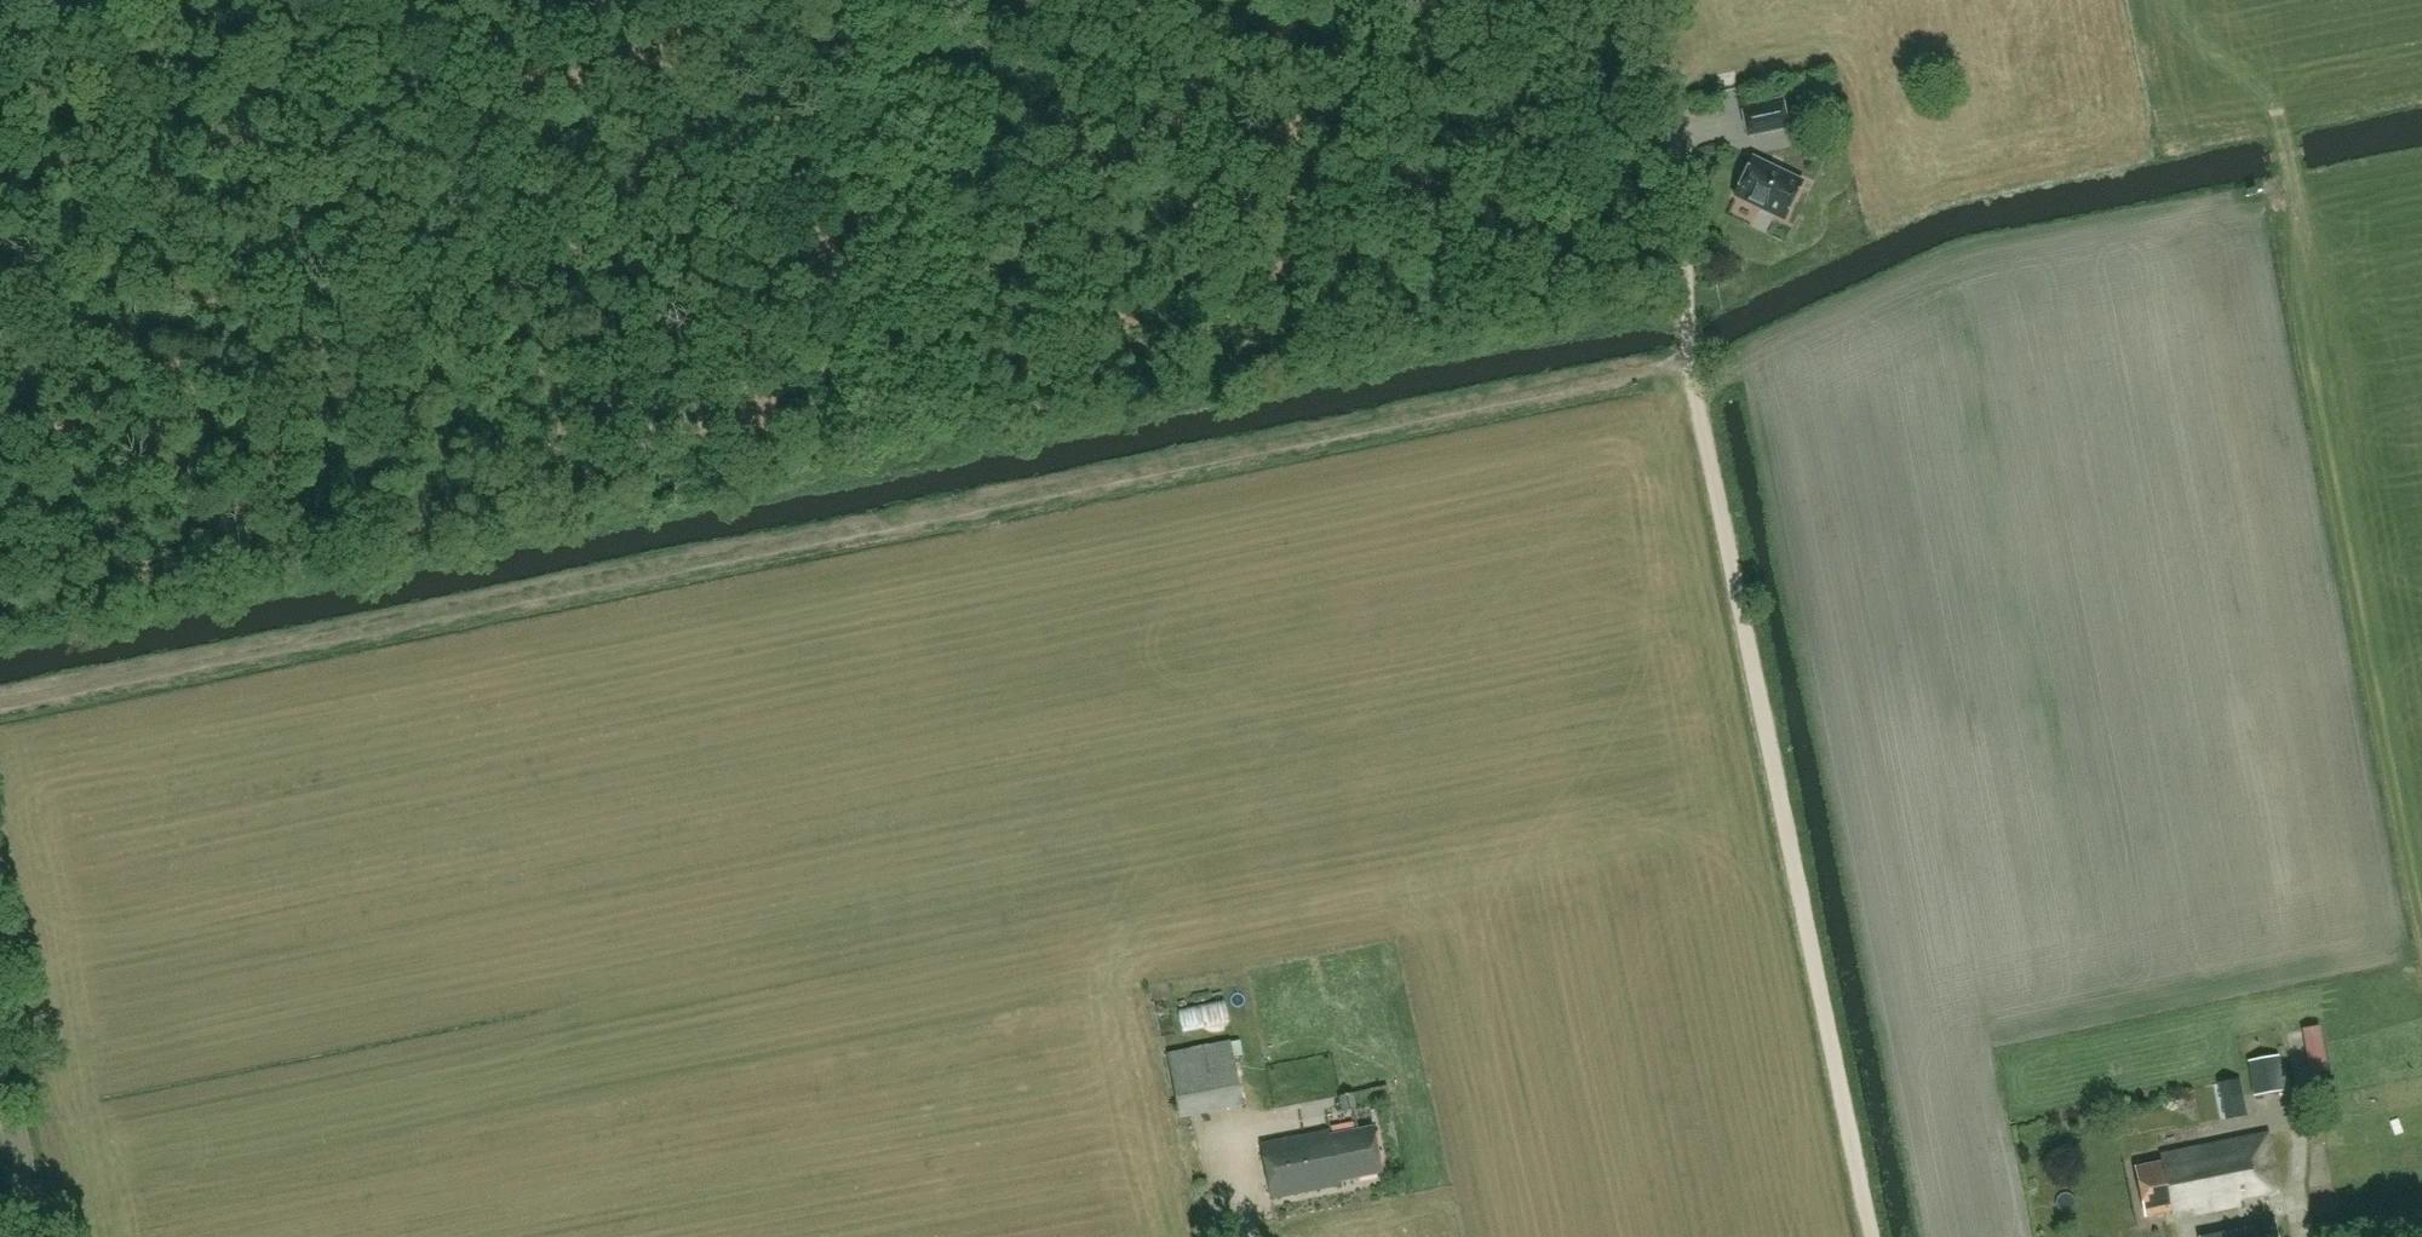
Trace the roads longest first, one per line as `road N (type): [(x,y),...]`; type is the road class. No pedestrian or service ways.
road 1 (track): [(1877,1236),(1696,369)]
road 2 (track): [(2202,195),(2356,974)]
road 3 (track): [(1696,369),(1681,295),(1674,149),(1640,0)]
road 4 (unclassified): [(34,1236),(0,1080)]

